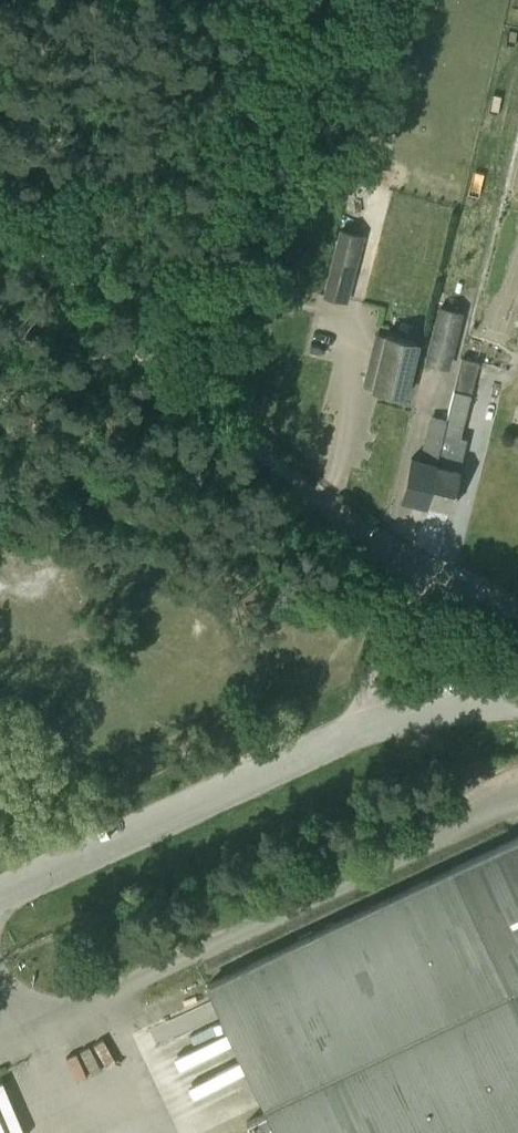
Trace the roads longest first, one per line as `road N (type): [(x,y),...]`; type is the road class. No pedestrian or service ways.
road 1 (unclassified): [(0,896),(353,734),(517,700)]
road 2 (unclassified): [(0,224),(219,421),(419,570)]
road 3 (track): [(517,617),(419,570),(353,734)]

